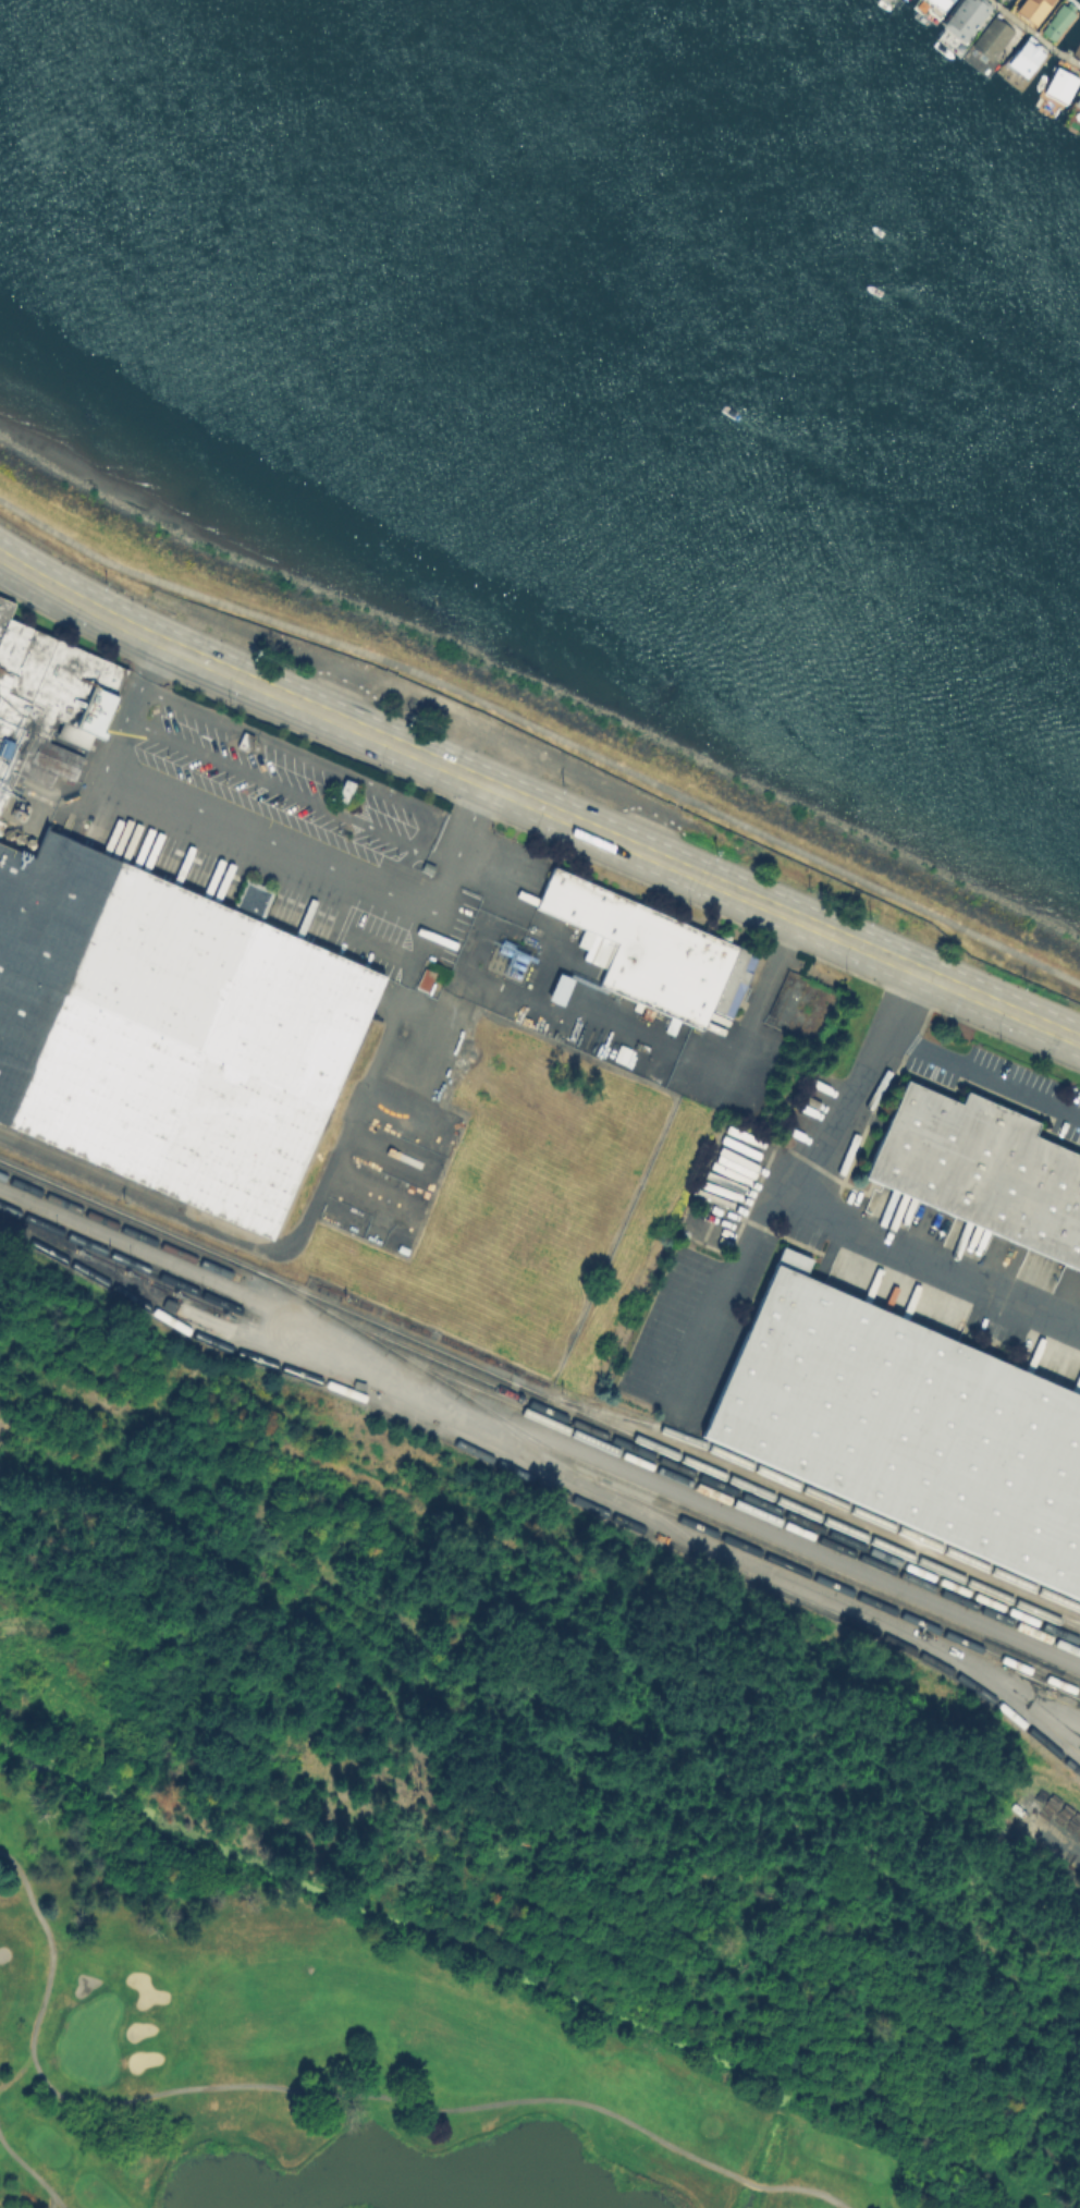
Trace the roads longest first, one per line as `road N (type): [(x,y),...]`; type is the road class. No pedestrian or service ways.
road 1 (primary): [(1079,1040),(207,662),(0,555)]

